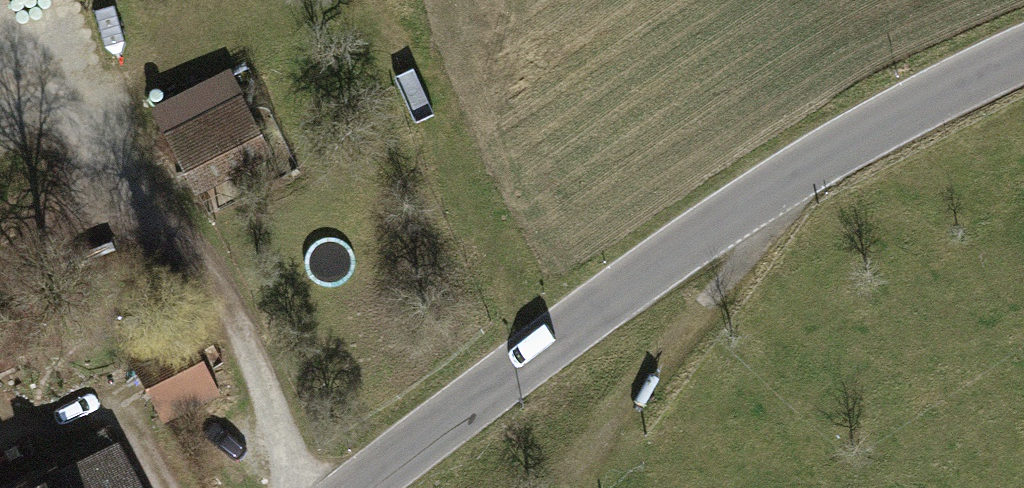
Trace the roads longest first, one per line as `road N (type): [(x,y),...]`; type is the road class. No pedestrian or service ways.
road 1 (tertiary): [(360,487),(773,187),(1023,52)]
road 2 (track): [(773,187),(748,291),(592,487)]

